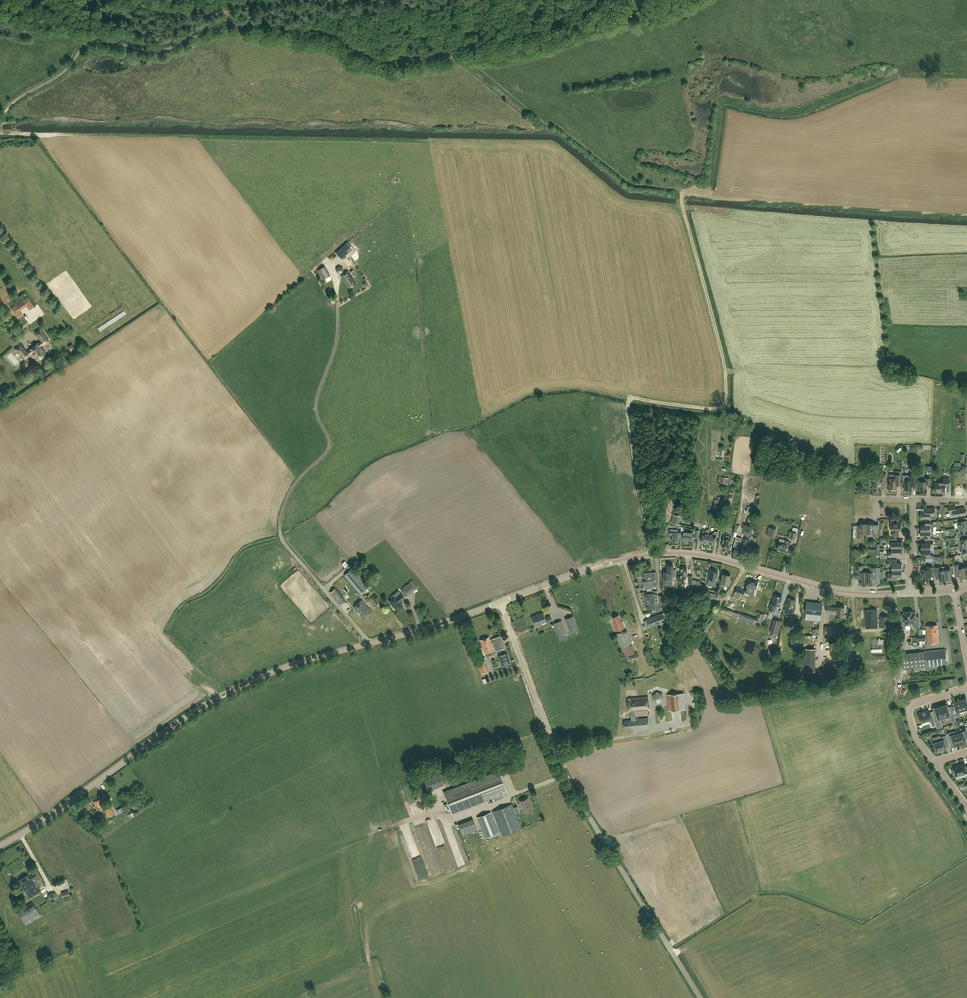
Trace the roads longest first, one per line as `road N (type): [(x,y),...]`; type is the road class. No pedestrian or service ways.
road 1 (tertiary): [(0,846),(245,683),(500,602)]
road 2 (unclassified): [(0,118),(95,42),(163,50),(231,26),(332,39),(384,65),(461,56)]
road 3 (unclassified): [(701,997),(564,775),(500,602)]
road 4 (tertiary): [(500,602),(658,554),(722,560),(839,592),(910,594)]
road 5 (unknown): [(875,735),(828,785),(801,843),(850,869),(928,832),(905,775)]
road 6 (track): [(635,398),(713,410),(727,399),(684,194)]
road 7 (unknown): [(594,824),(786,767),(828,785)]
road 8 (residential): [(966,688),(911,707),(917,740),(935,763)]

